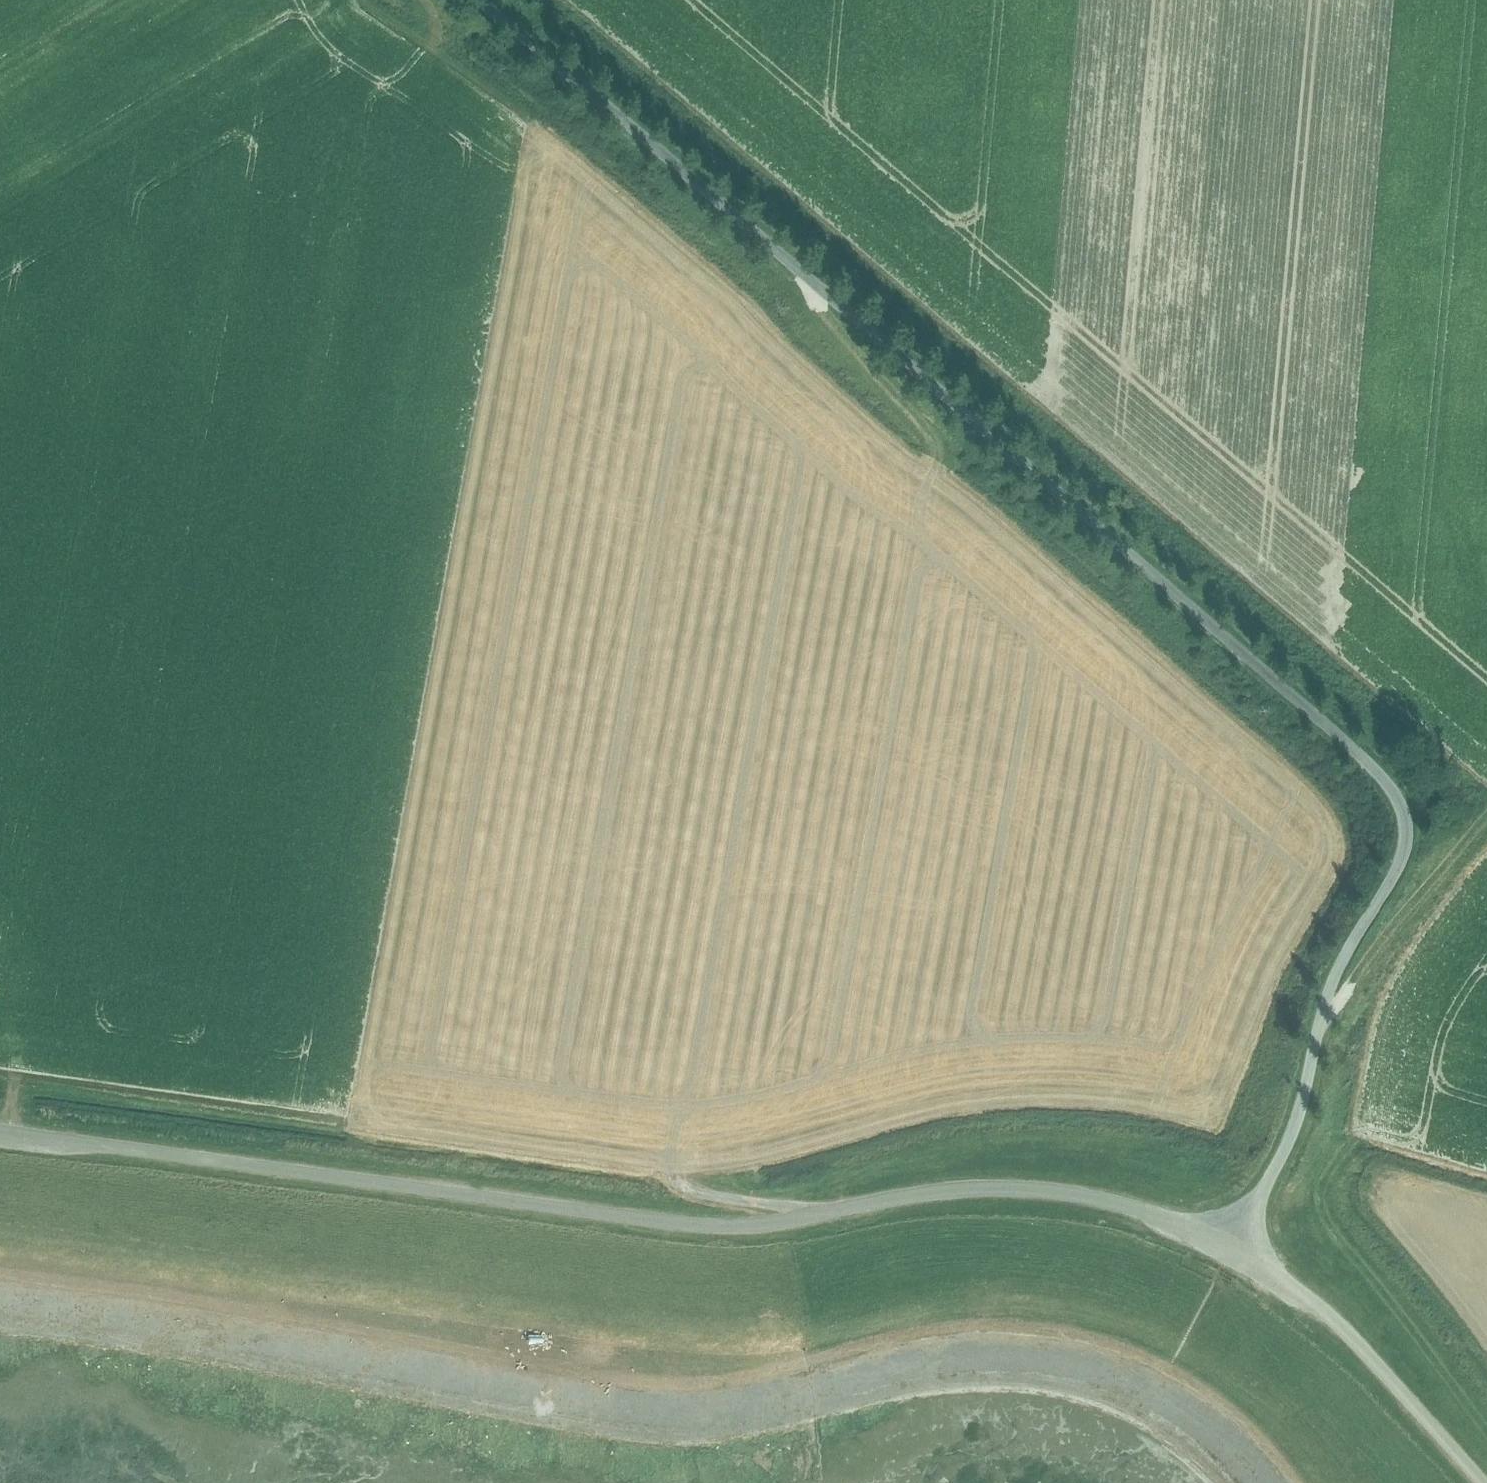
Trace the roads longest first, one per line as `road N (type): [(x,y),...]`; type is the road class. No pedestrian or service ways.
road 1 (unclassified): [(1235,1244),(1303,1120),(1325,1012),(1395,854),(1391,813),(1373,779),(478,0)]
road 2 (unclassified): [(1235,1244),(1095,1192),(947,1191),(709,1226),(0,1130)]
road 3 (unclassified): [(1481,1482),(1290,1283),(1235,1244)]

